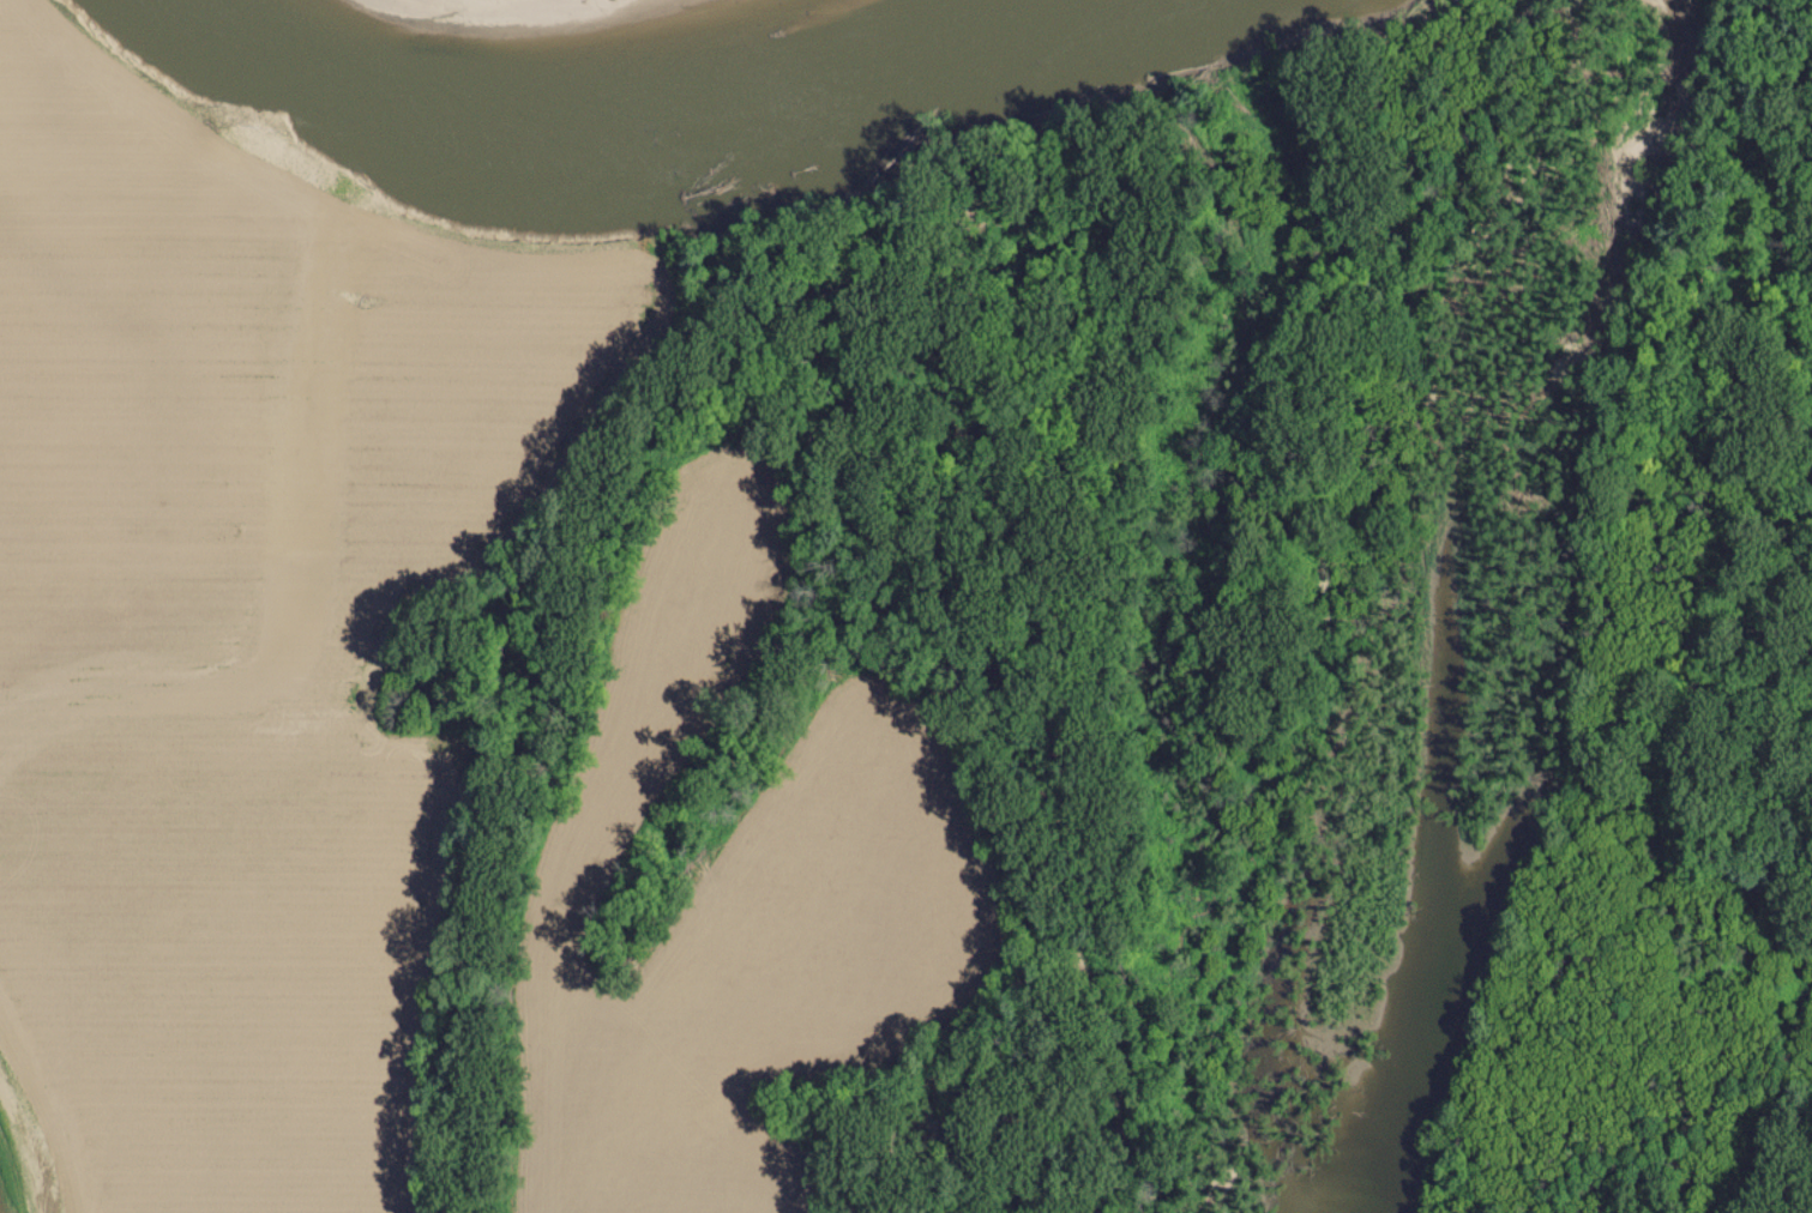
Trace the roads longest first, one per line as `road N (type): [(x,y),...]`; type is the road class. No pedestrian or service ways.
road 1 (track): [(0,1063),(40,1114),(69,1212)]

